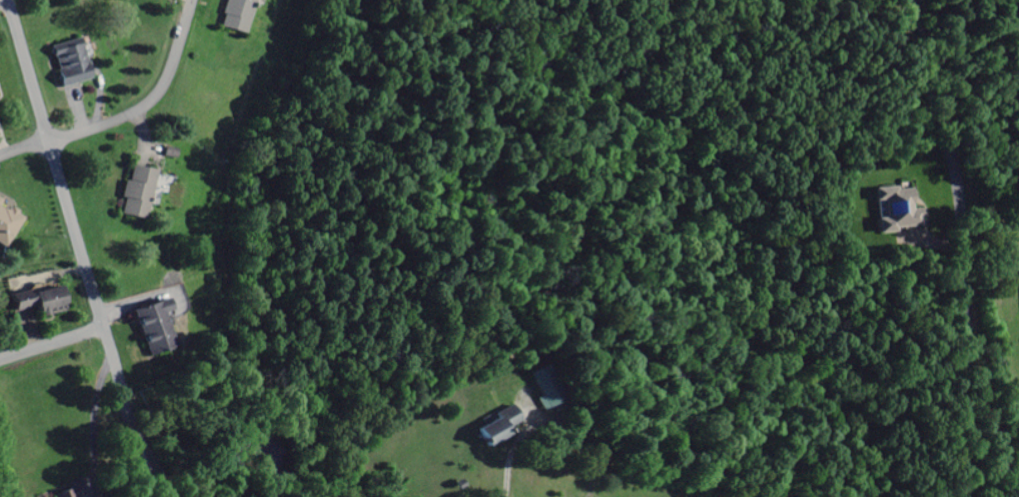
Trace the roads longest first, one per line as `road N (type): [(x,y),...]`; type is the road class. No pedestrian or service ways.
road 1 (residential): [(8,0),(125,405),(148,463),(173,496)]
road 2 (residential): [(1018,458),(995,419),(981,367),(962,184),(916,0)]
road 3 (residential): [(49,141),(120,118),(158,93),(192,0)]

